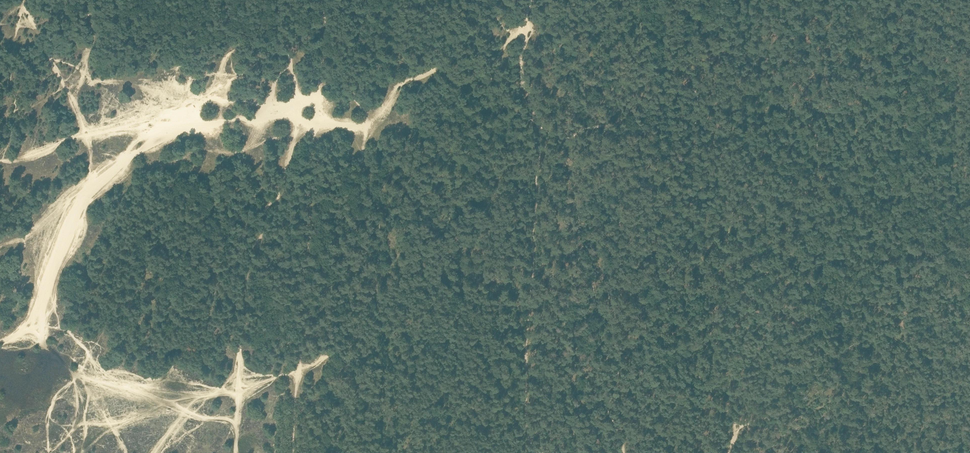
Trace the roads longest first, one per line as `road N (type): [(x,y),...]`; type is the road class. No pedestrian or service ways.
road 1 (track): [(238,392),(196,396),(96,381),(75,373),(39,331),(60,239),(80,201),(139,150),(183,128),(253,121),(311,101),(319,107),(325,0)]
road 2 (track): [(524,32),(501,48),(463,49),(448,67),(404,81),(370,130)]
road 3 (track): [(237,428),(96,381)]

